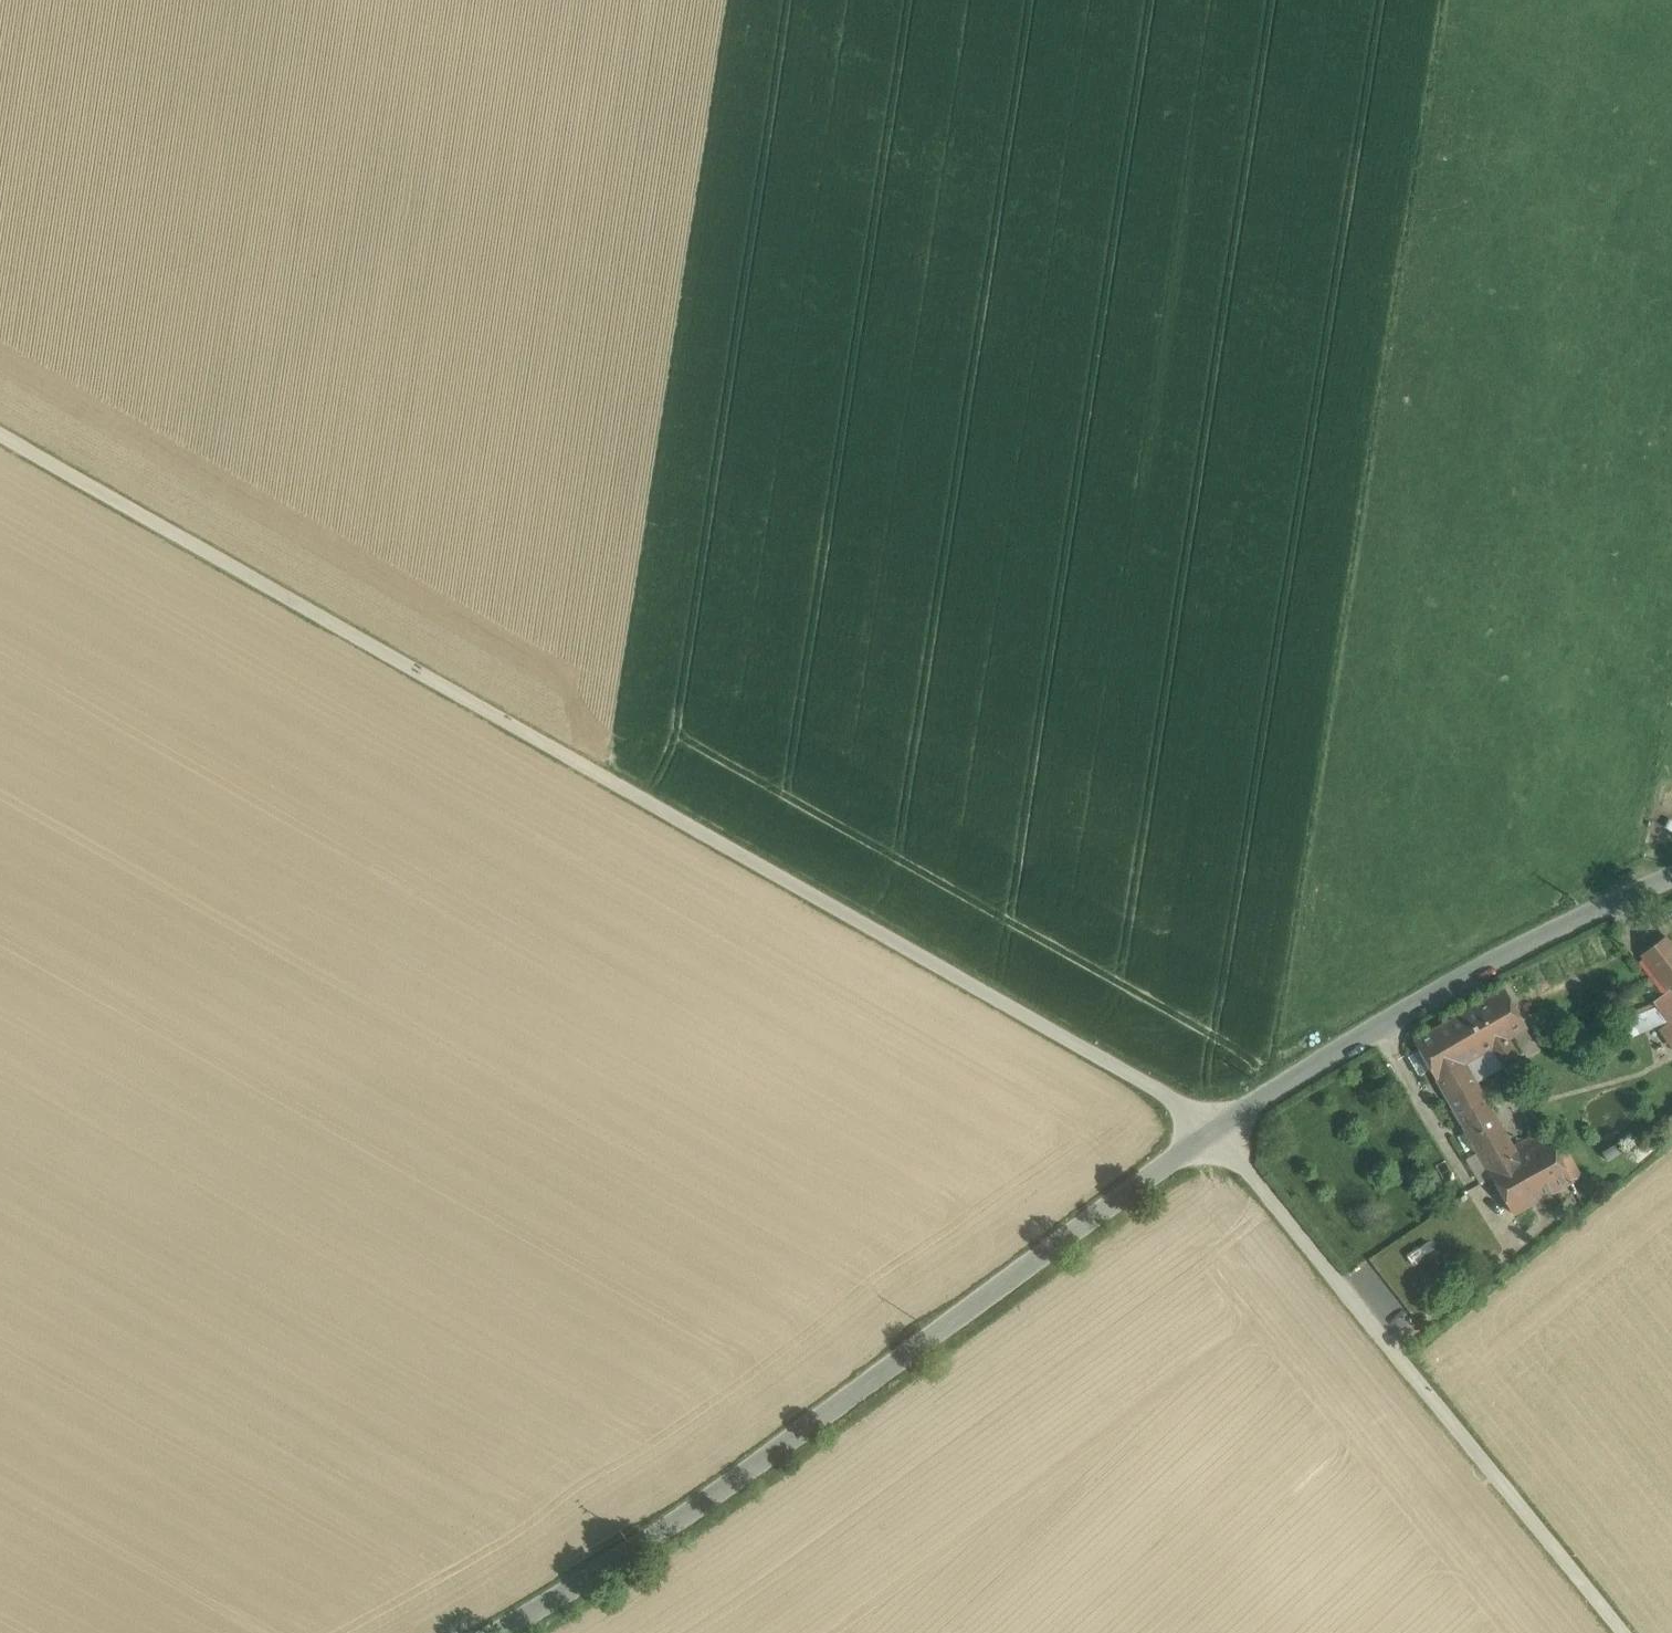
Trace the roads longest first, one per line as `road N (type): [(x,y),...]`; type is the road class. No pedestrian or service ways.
road 1 (track): [(1215,1127),(0,422)]
road 2 (tertiary): [(1215,1127),(724,1486),(496,1632)]
road 3 (unclassified): [(1215,1127),(1622,1632)]
road 4 (tertiary): [(1671,878),(1574,920),(1215,1127)]

